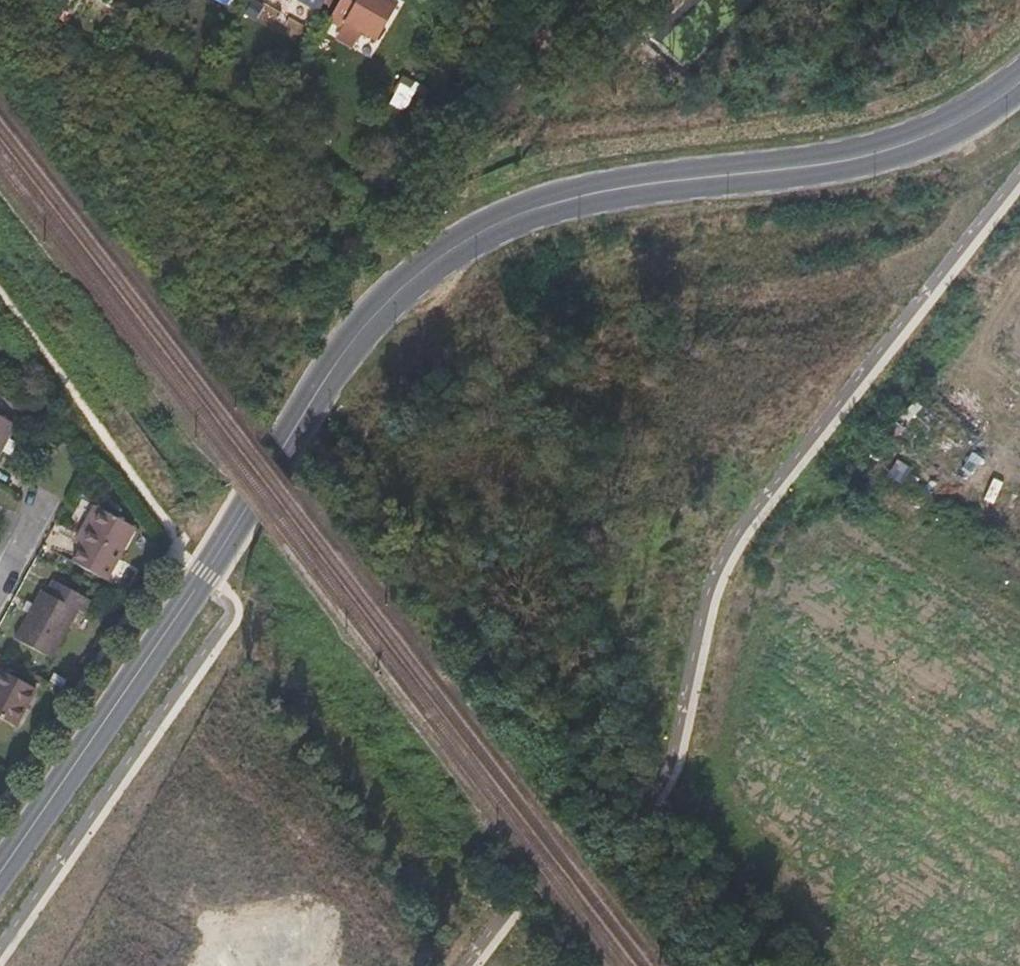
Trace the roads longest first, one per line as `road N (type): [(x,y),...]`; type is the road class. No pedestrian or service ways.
road 1 (secondary): [(1019,104),(971,130),(576,195),(535,211),(457,251),(365,321),(278,457)]
road 2 (secondary): [(0,874),(208,574),(278,457)]

